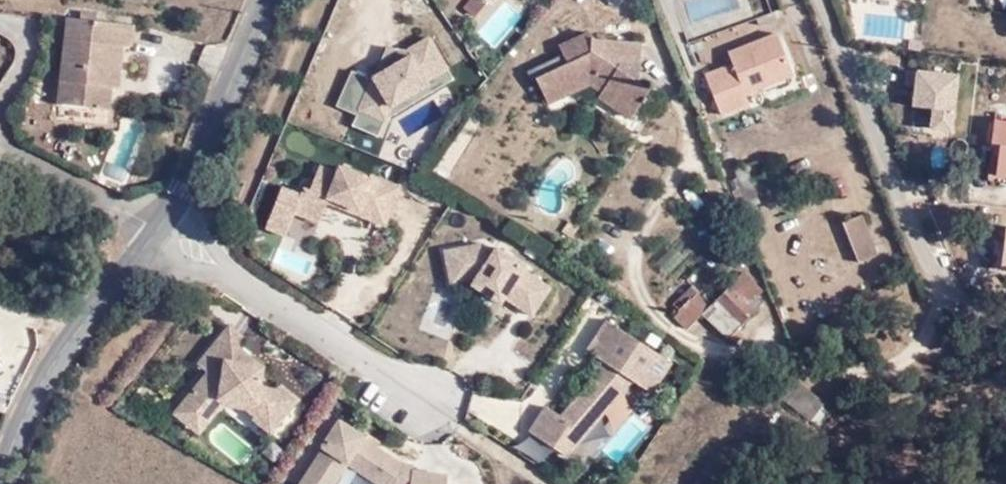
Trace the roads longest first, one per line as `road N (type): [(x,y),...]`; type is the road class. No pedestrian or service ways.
road 1 (tertiary): [(267,0),(213,130),(160,227),(38,371),(0,459)]
road 2 (unclassified): [(814,0),(910,245),(938,293),(1005,316)]

